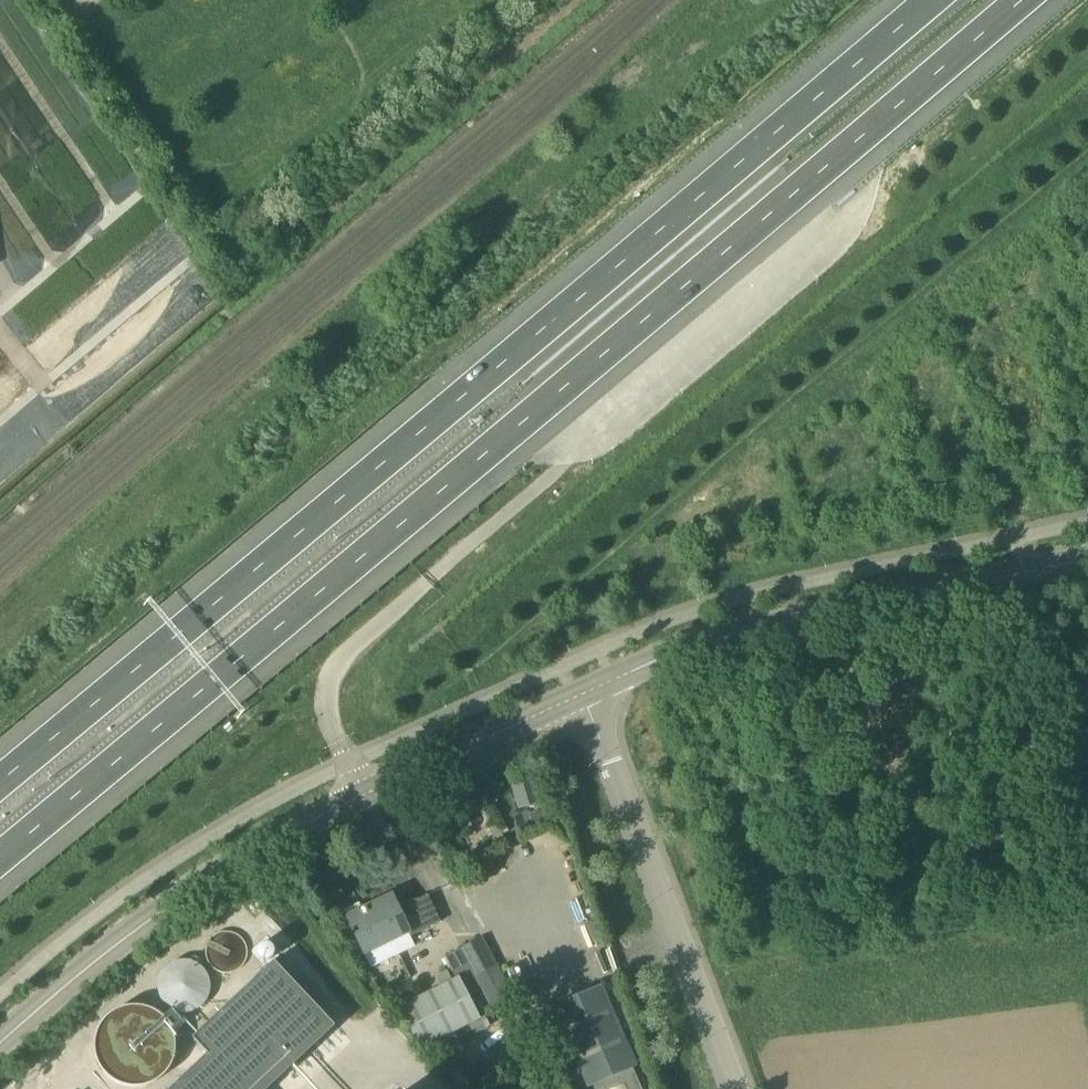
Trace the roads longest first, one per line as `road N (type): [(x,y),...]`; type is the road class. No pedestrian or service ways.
road 1 (motorway): [(0,860),(1020,0)]
road 2 (motorway): [(931,0),(0,782)]
road 3 (residential): [(0,1045),(101,956),(212,878),(584,695)]
road 4 (residential): [(584,695),(689,650),(769,628),(1087,560)]
road 5 (residential): [(584,695),(736,1088)]

